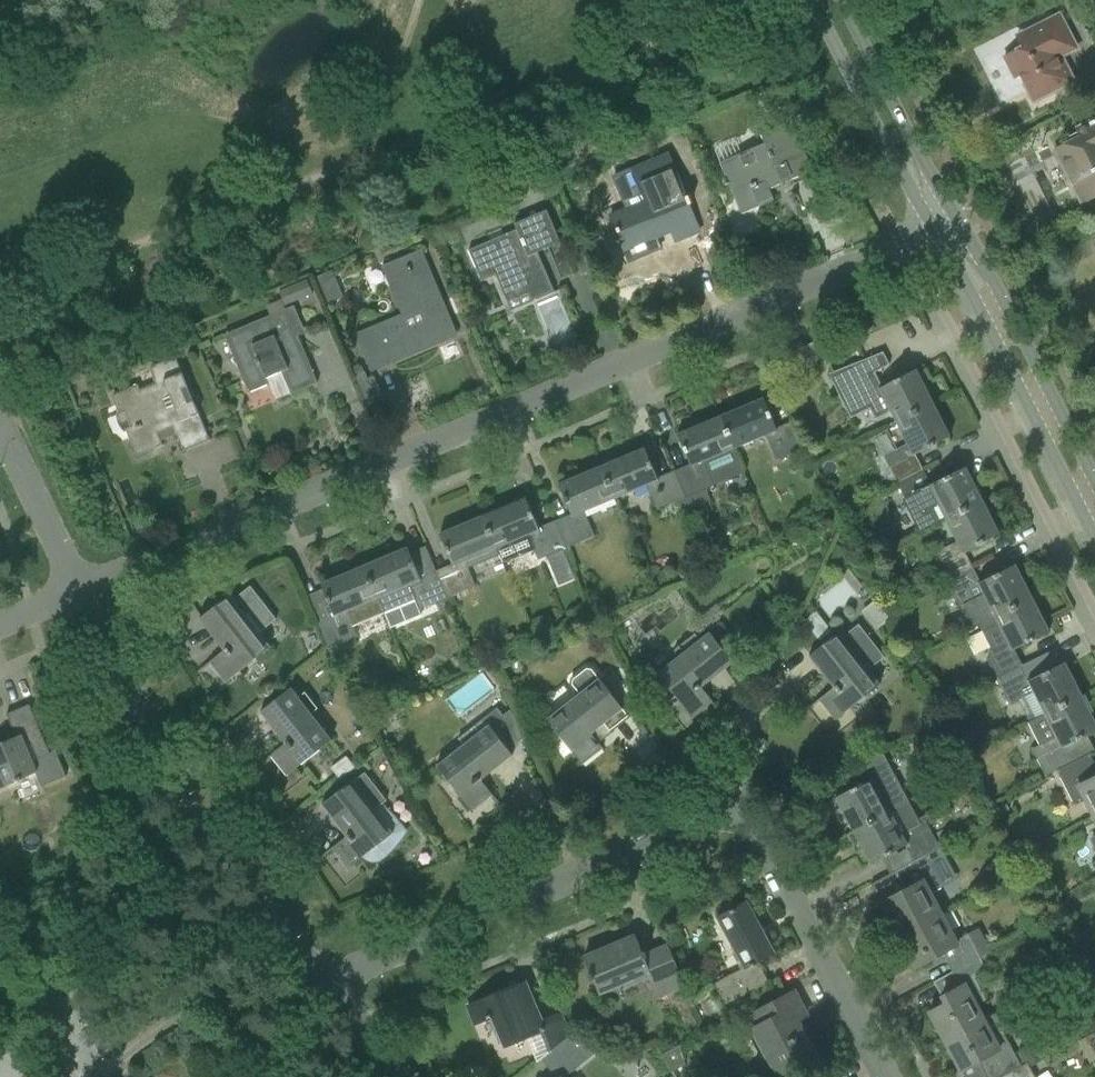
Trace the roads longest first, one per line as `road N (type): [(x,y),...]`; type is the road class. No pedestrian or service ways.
road 1 (residential): [(82,596),(929,219)]
road 2 (residential): [(884,1076),(753,834),(716,830),(328,993)]
road 3 (residential): [(328,993),(82,596)]
road 4 (secondary): [(929,219),(1094,548)]
road 5 (secondary): [(1094,477),(950,209)]
road 6 (secondary): [(818,0),(929,219)]
road 7 (secondary): [(950,209),(844,0)]
road 8 (residential): [(82,596),(0,417)]

